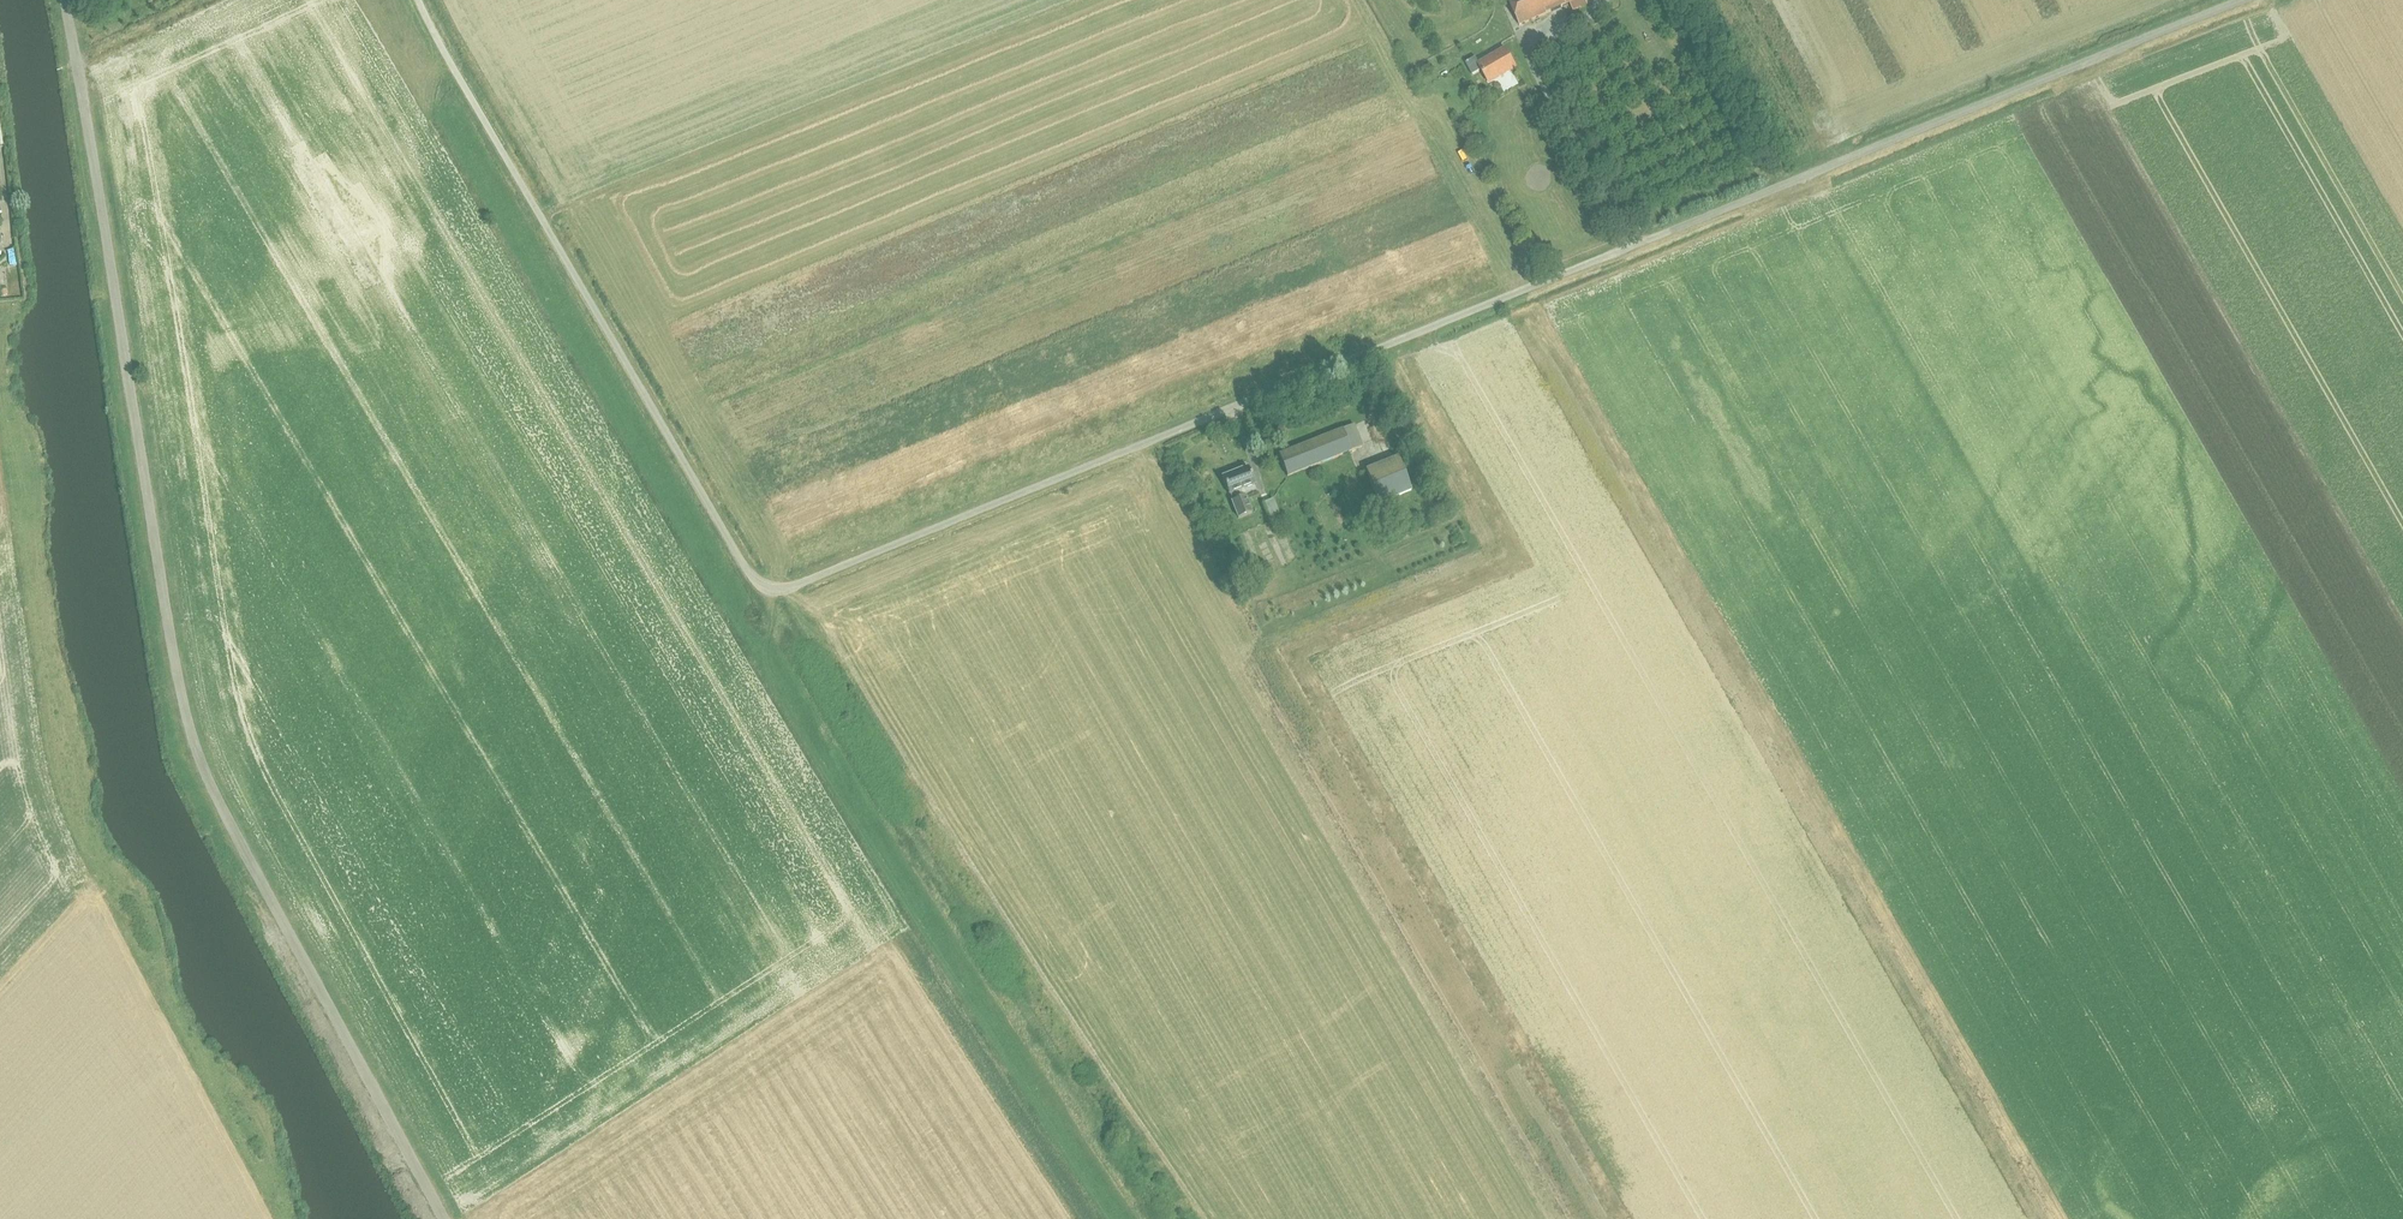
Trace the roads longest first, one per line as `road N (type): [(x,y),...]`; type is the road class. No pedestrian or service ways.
road 1 (unclassified): [(1673,230),(786,590),(765,588),(417,0)]
road 2 (track): [(443,1218),(201,764),(181,692),(65,0)]
road 3 (track): [(1673,230),(2238,0)]

